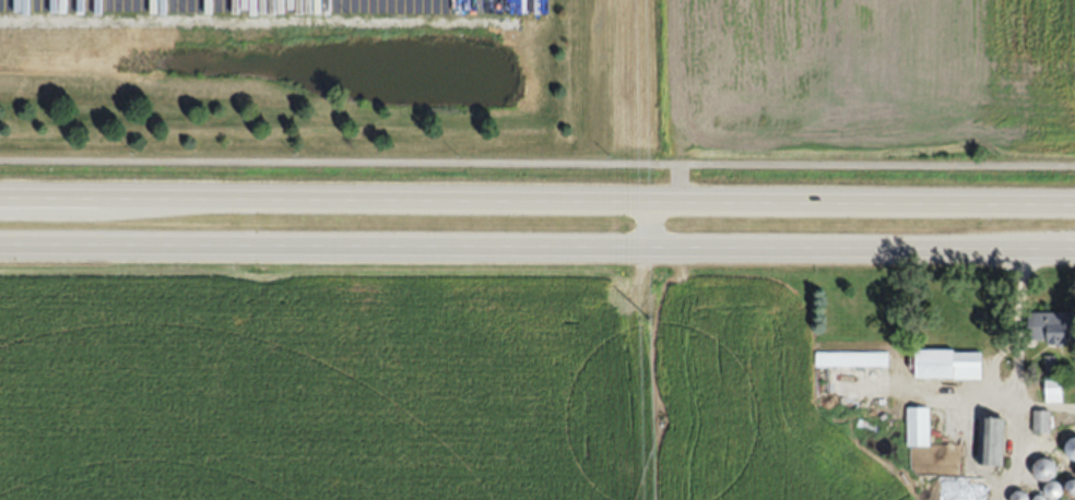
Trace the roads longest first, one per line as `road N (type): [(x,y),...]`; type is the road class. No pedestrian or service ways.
road 1 (trunk): [(1074,200),(0,189)]
road 2 (trunk): [(0,243),(771,252)]
road 3 (trunk): [(771,252),(1074,254)]

